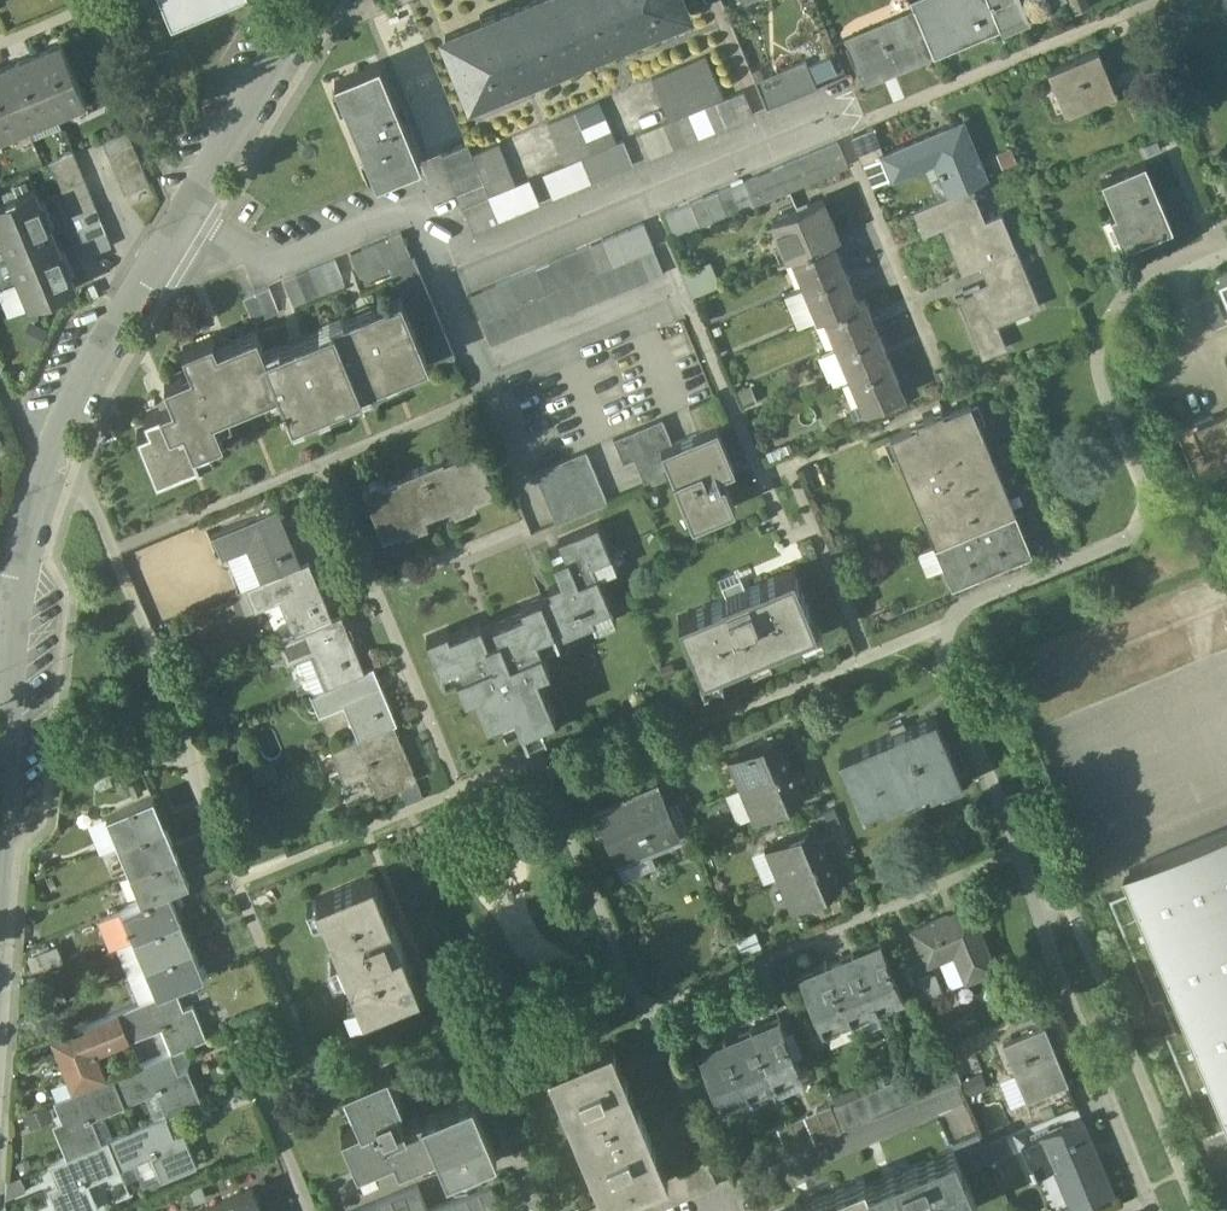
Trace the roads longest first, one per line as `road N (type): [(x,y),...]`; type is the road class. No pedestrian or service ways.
road 1 (residential): [(172,234),(53,456),(12,631)]
road 2 (residential): [(172,234),(269,264),(419,207),(447,273)]
road 3 (residential): [(322,0),(172,234)]
road 4 (residential): [(447,273),(648,191)]
road 5 (residential): [(12,631),(0,824)]
road 6 (residential): [(648,191),(769,141)]
road 7 (residential): [(648,191),(693,303)]

